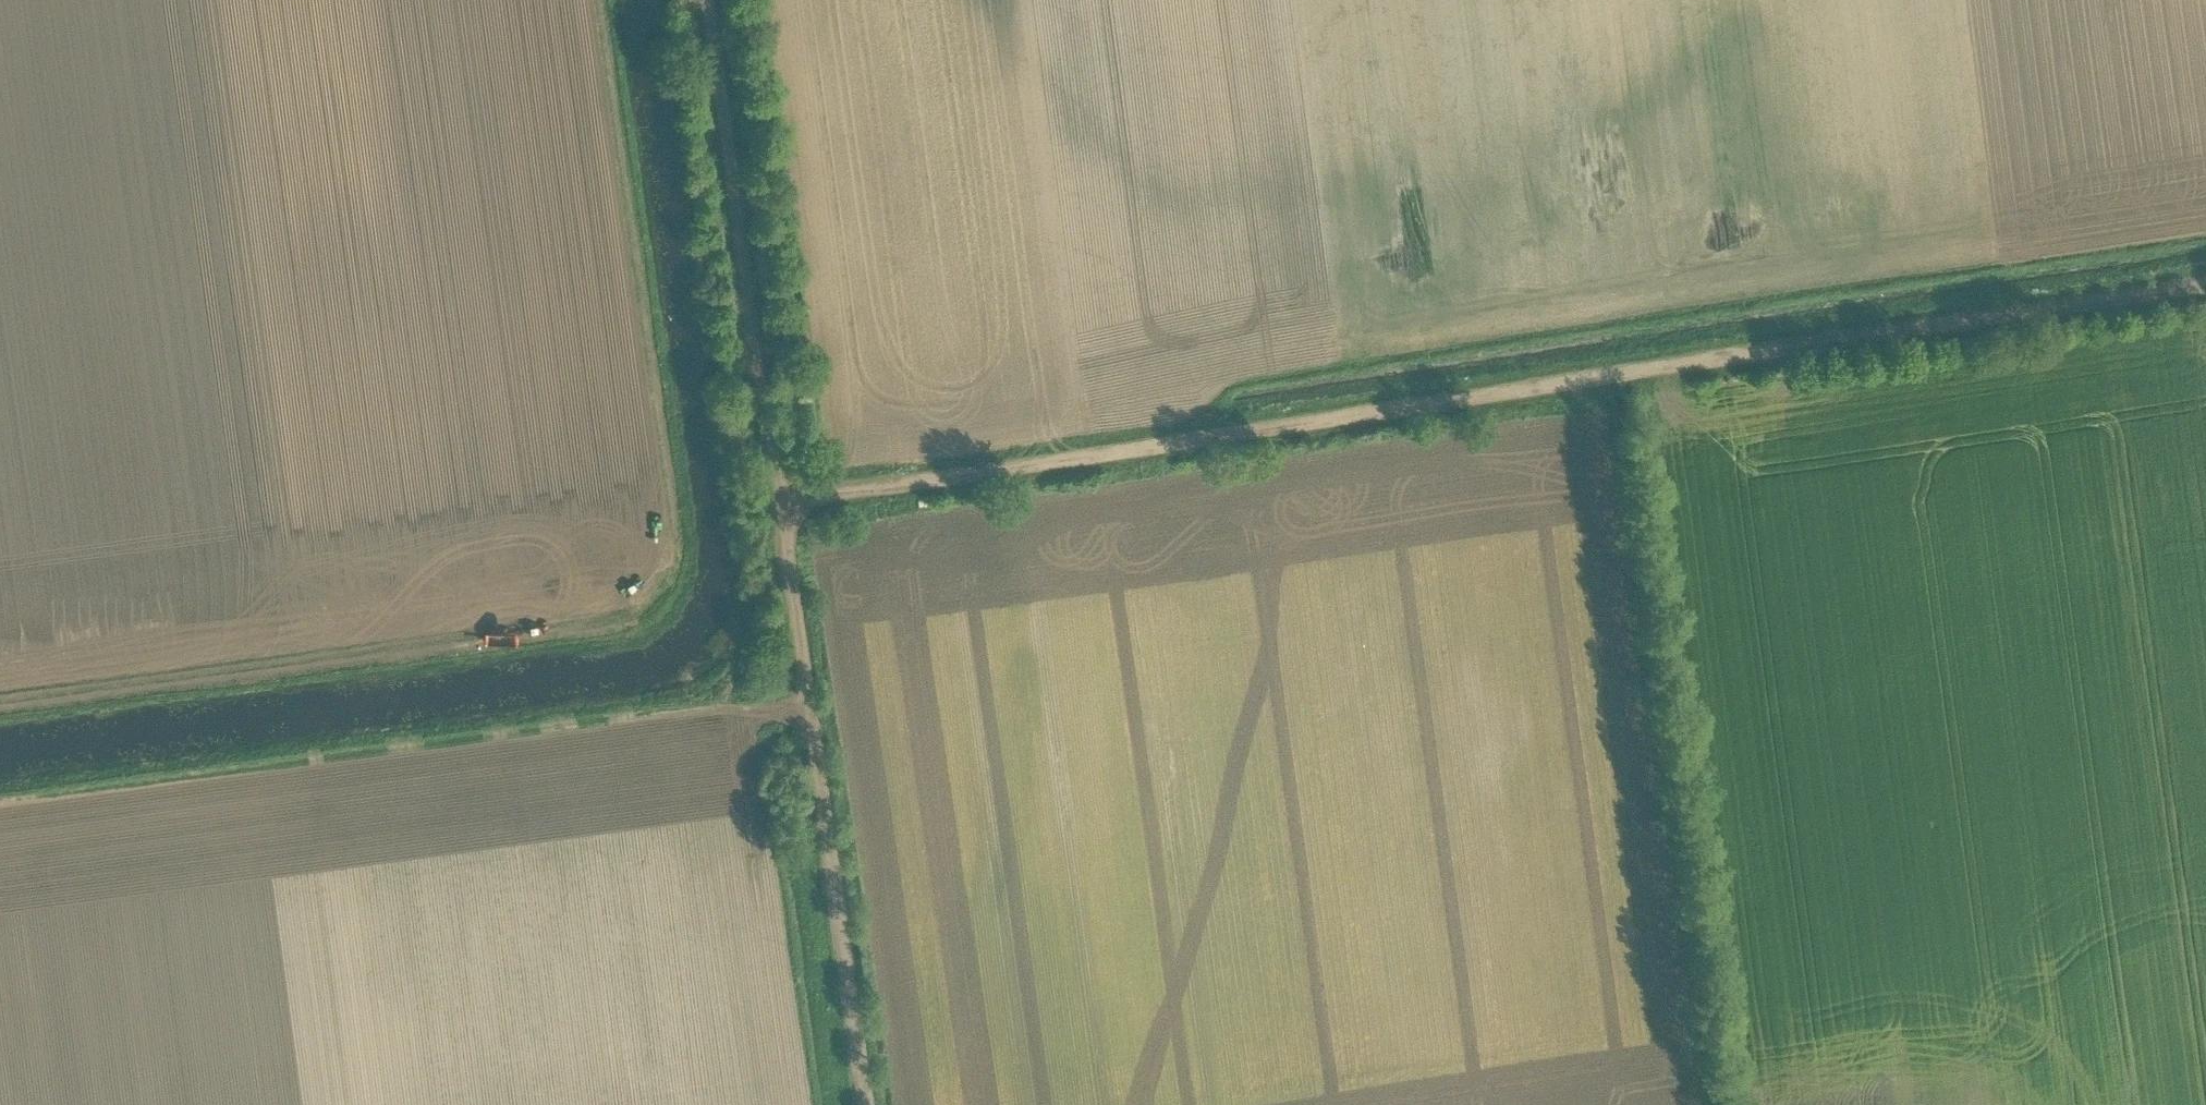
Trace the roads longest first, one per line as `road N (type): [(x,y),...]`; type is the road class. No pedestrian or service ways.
road 1 (track): [(2205,280),(782,506)]
road 2 (track): [(782,506),(869,1104)]
road 3 (track): [(782,506),(710,0)]

